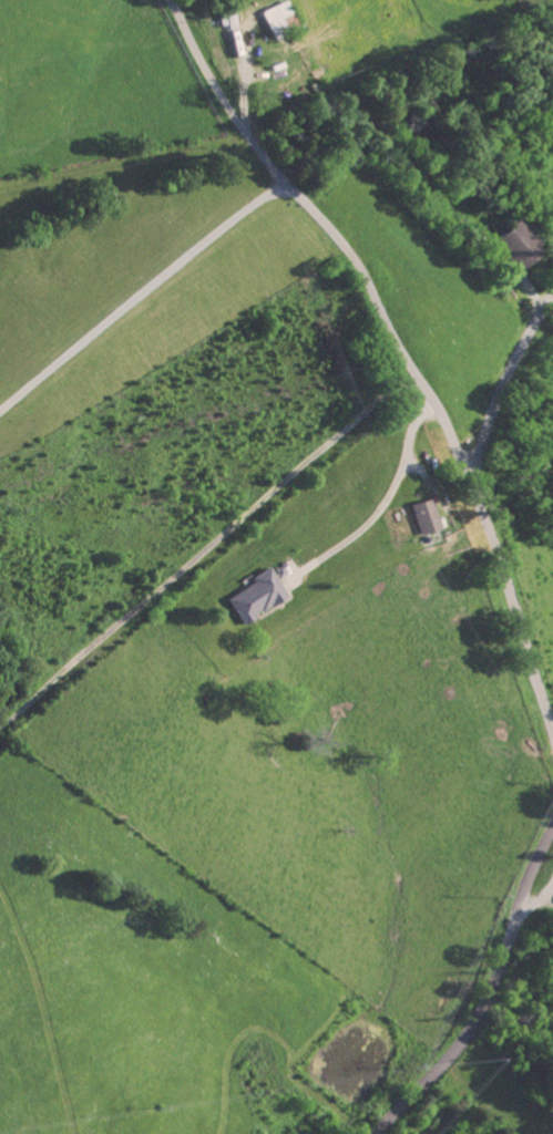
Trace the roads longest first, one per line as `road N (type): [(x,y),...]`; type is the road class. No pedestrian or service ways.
road 1 (residential): [(470,482),(367,278),(258,150),(169,0)]
road 2 (residential): [(552,731),(470,482),(494,405),(552,292)]
road 3 (residential): [(552,832),(493,991),(460,1047),(379,1133)]

